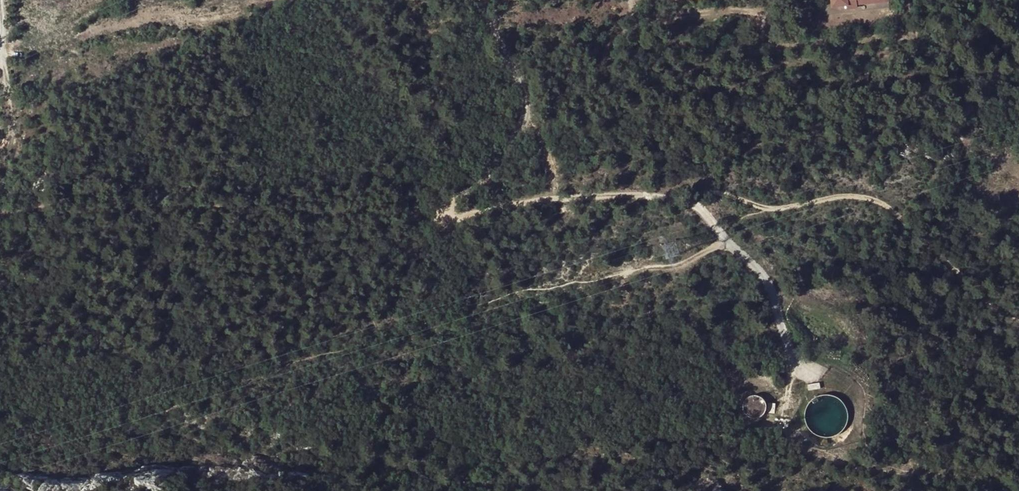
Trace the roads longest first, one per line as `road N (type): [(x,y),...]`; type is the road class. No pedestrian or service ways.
road 1 (track): [(0,454),(517,291),(688,263),(727,239)]
road 2 (unclassified): [(481,0),(523,111),(510,143),(448,203),(447,227),(575,198),(692,199),(770,284),(795,360),(813,376)]
road 3 (track): [(692,199),(700,190),(765,209),(825,198),(884,205),(1018,321)]

